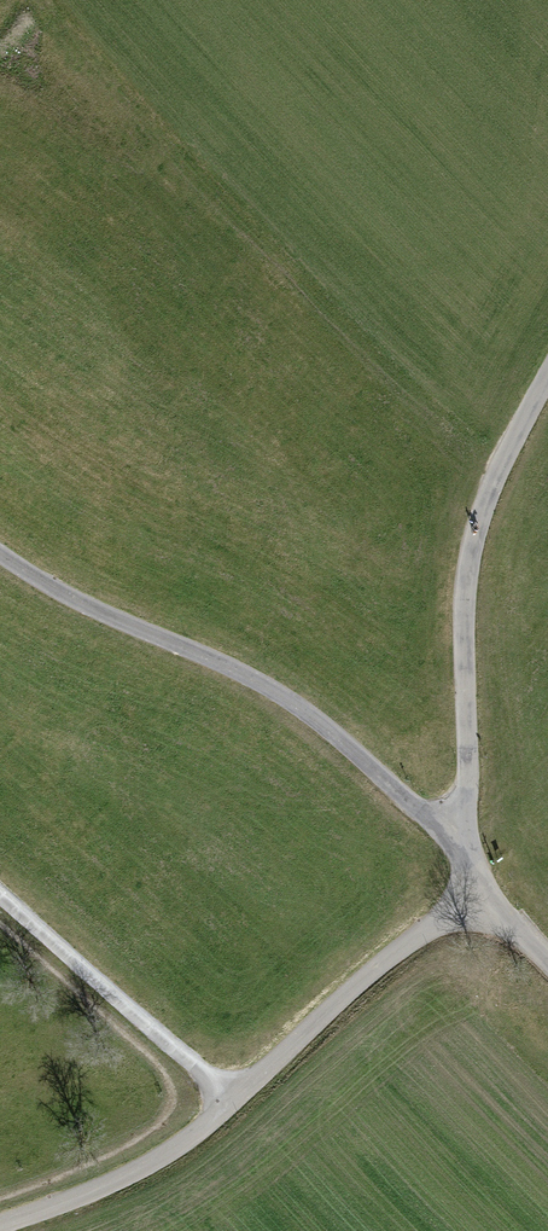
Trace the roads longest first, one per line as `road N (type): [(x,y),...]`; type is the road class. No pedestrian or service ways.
road 1 (unclassified): [(0,1226),(86,1194),(186,1140),(341,998),(478,889)]
road 2 (track): [(462,845),(283,697),(82,603),(0,554)]
road 3 (unclassified): [(478,889),(462,845),(471,549),(489,486),(547,376)]
road 4 (track): [(233,1099),(0,896)]

